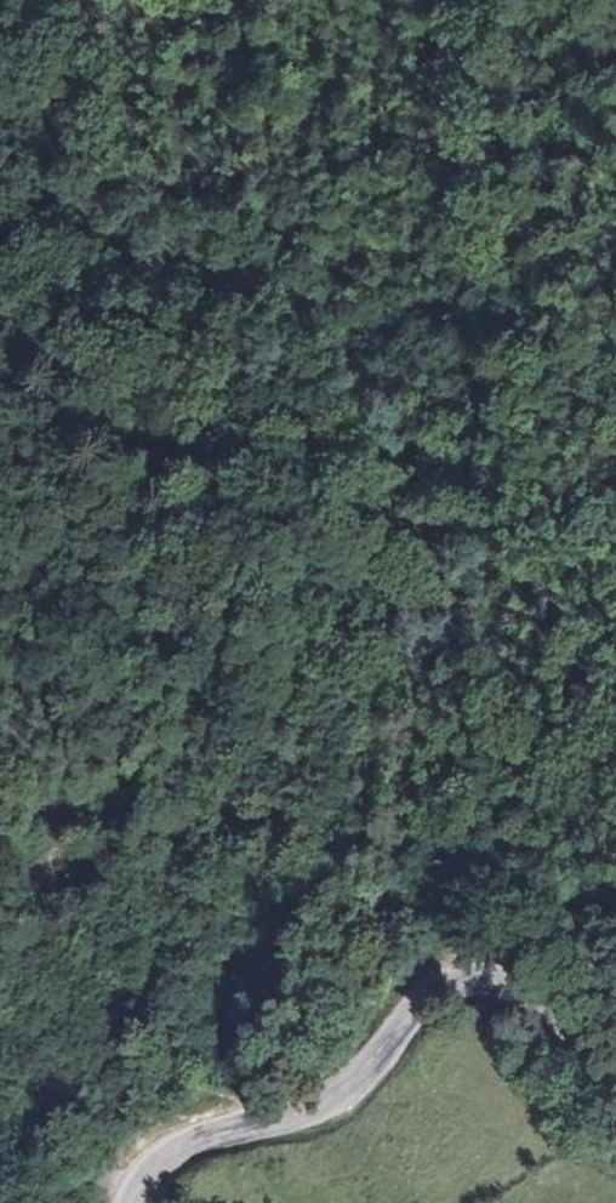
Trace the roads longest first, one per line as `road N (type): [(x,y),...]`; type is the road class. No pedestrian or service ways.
road 1 (tertiary): [(136,1202),(141,1183),(176,1145),(230,1124),(323,1103),(382,1057),(433,994),(459,981),(515,991),(615,1071)]

